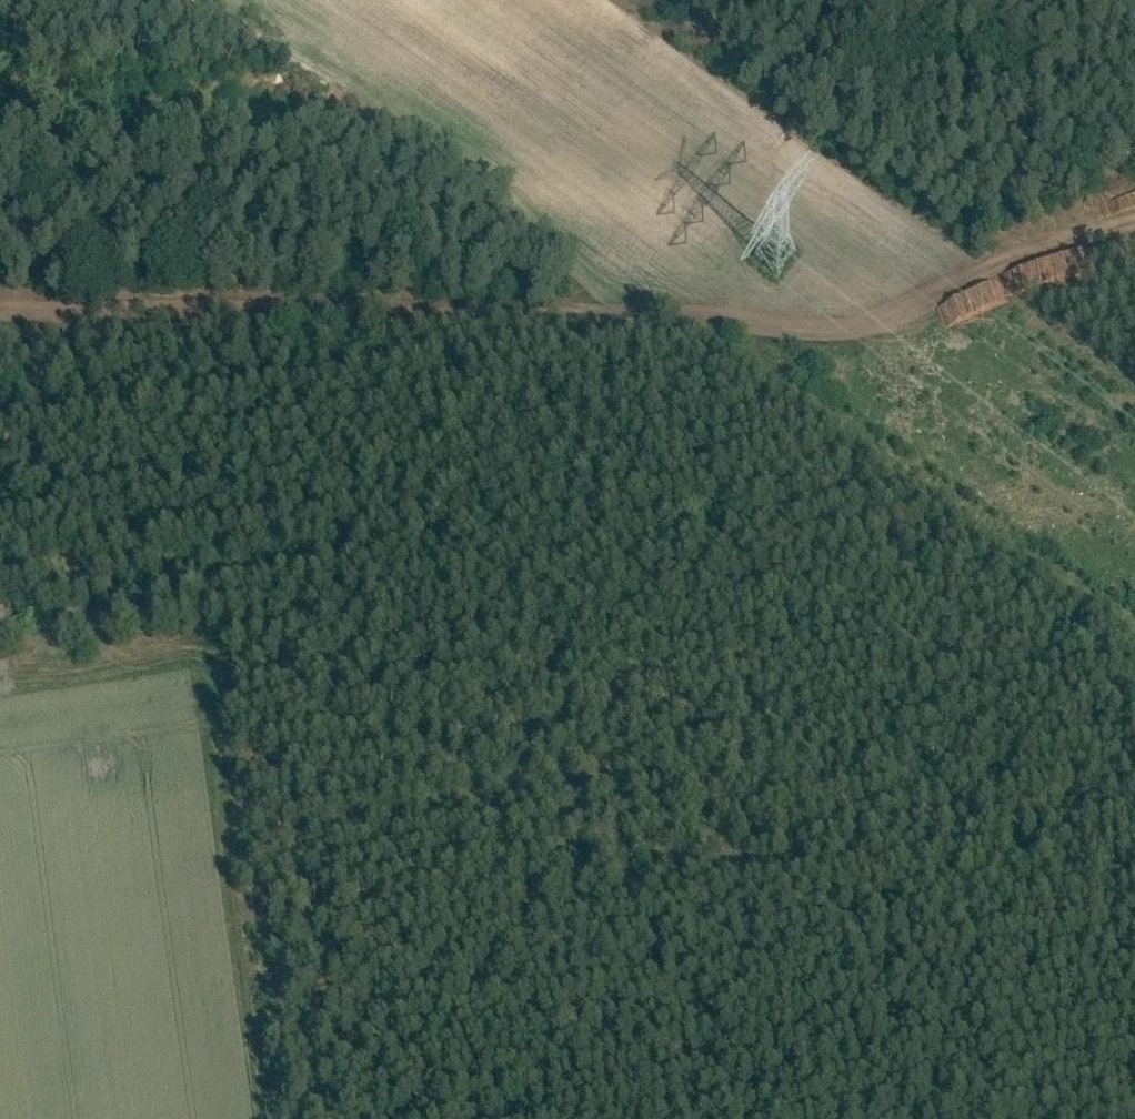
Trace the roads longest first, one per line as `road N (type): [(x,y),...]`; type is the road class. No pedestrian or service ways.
road 1 (track): [(0,308),(686,318),(835,332),(883,327),(1026,254),(1134,212)]
road 2 (track): [(0,672),(204,651),(214,665),(286,1118)]

